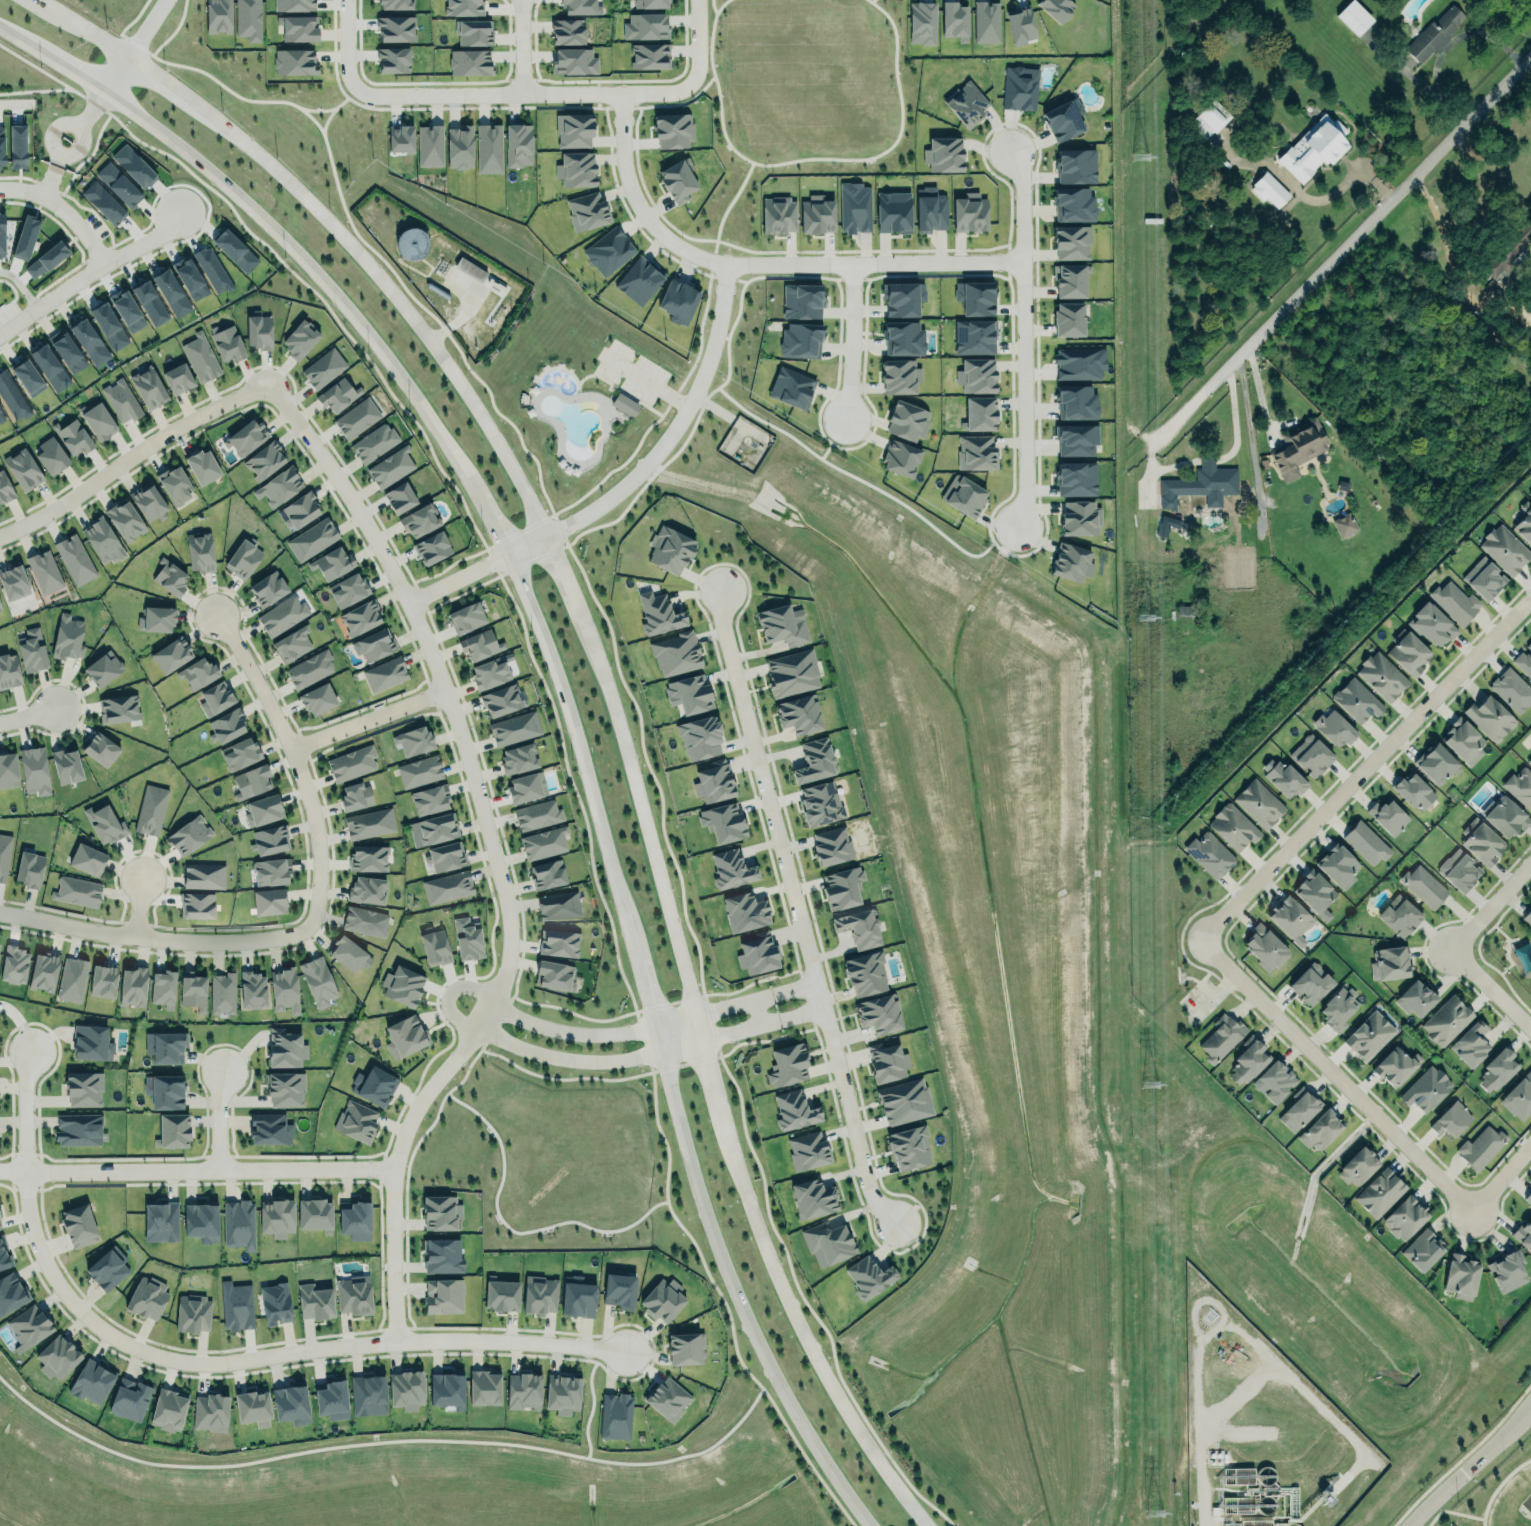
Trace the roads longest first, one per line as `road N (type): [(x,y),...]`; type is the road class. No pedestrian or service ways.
road 1 (primary): [(931,1525),(813,1362),(770,1273),(615,686),(554,539),(491,424),(403,300),(305,192),(151,68),(42,0)]
road 2 (primary): [(0,27),(125,105),(273,225),(367,330),(452,449),(512,558),(571,700),(727,1291),(773,1385),(869,1525)]
road 3 (residential): [(617,1346),(394,1331),(241,1352),(159,1345),(92,1311),(65,1284),(35,1218),(29,1169)]
road 4 (residential): [(494,994),(509,927),(465,744),(346,483),(272,372)]
road 5 (residential): [(893,1211),(866,1168),(730,636),(730,599)]
road 6 (residential): [(727,267),(717,339),(663,449),(554,539),(409,607)]
road 7 (residential): [(1199,941),(1530,598)]
road 8 (residential): [(1530,58),(1210,385)]
road 9 (residential): [(392,1168),(0,1168)]
road 10 (residential): [(1472,1211),(1199,941)]
road 11 (residential): [(394,1331),(394,1153),(494,994)]
road 12 (residential): [(1015,155),(1027,510)]
road 13 (residential): [(307,927),(321,882),(312,786),(224,619)]
road 14 (residential): [(272,372),(0,530)]
road 15 (residential): [(0,910),(195,937),(268,939),(307,927)]
road 16 (residential): [(386,96),(672,92),(692,80)]
road 17 (residential): [(727,267),(1021,260)]
road 18 (residential): [(458,990),(465,1011),(499,1030),(580,1054),(627,1054),(703,1034)]
road 19 (residential): [(697,1009),(623,1031),(583,1031),(542,1023),(477,986),(458,990)]
road 20 (residential): [(61,154),(37,196),(62,214),(95,261),(146,234),(170,210)]
road 21 (residential): [(727,267),(681,247),(637,201),(623,155),(621,93)]
road 22 (tertiary): [(1530,1408),(1409,1525)]
road 23 (residential): [(294,749),(445,688)]
road 24 (residential): [(857,264),(849,412)]
road 25 (residential): [(344,0),(344,69),(363,93),(386,96)]
road 26 (residential): [(29,1169),(31,1049)]

